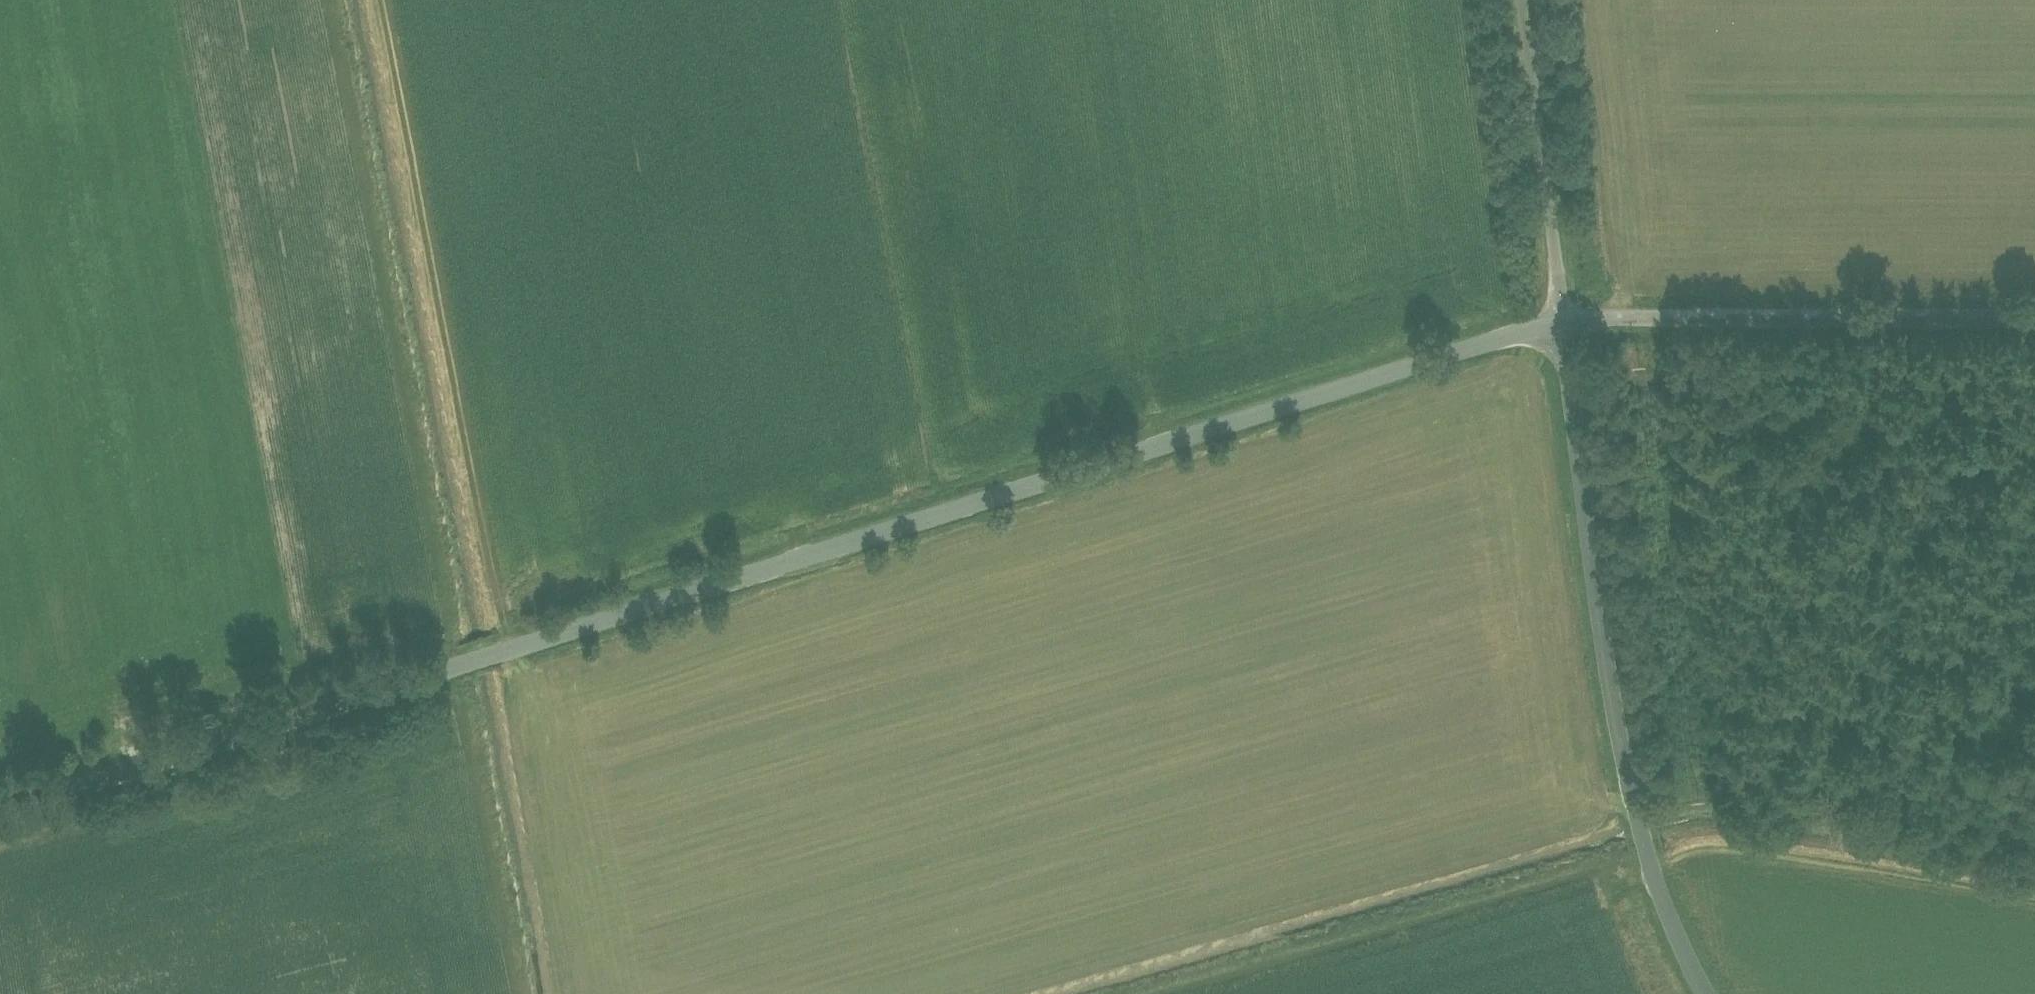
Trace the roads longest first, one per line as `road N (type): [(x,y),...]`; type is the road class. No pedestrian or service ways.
road 1 (residential): [(0,819),(1568,319)]
road 2 (unclassified): [(1568,319),(1627,776),(1670,923),(1708,993)]
road 3 (residential): [(1568,319),(2034,313)]
road 4 (residential): [(1525,0),(1568,319)]

